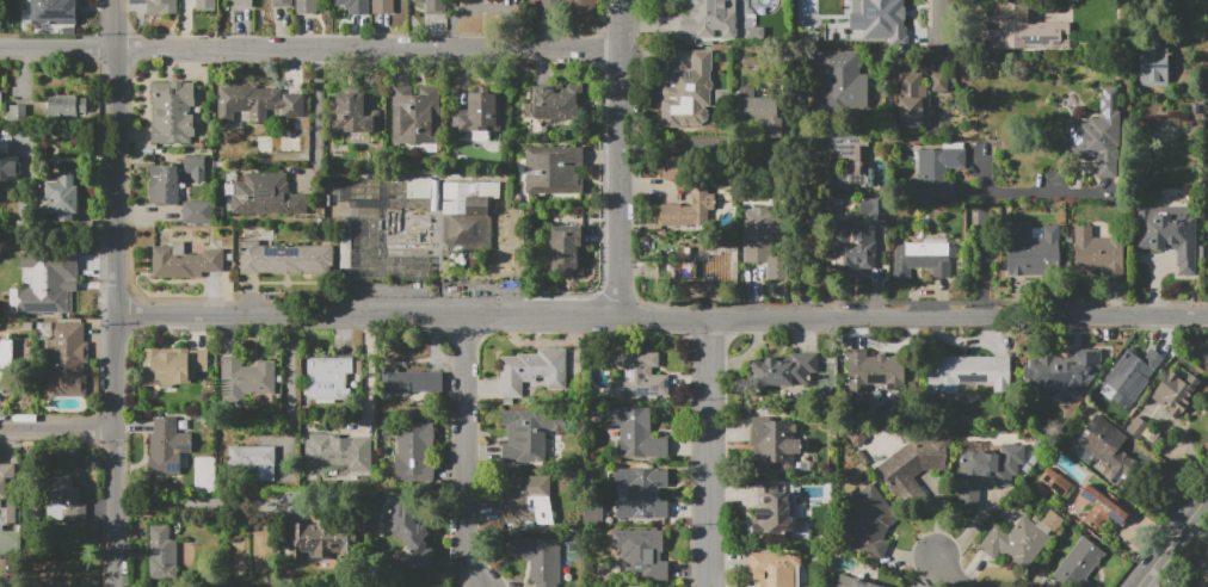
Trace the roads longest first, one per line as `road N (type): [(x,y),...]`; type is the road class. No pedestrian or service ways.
road 1 (residential): [(113,314),(1207,316)]
road 2 (residential): [(618,50),(115,51)]
road 3 (residential): [(619,0),(617,314)]
road 4 (residential): [(469,314),(477,566),(486,586)]
road 5 (residential): [(714,314),(708,586)]
road 6 (residential): [(113,314),(115,586)]
road 7 (residential): [(115,51),(113,314)]

